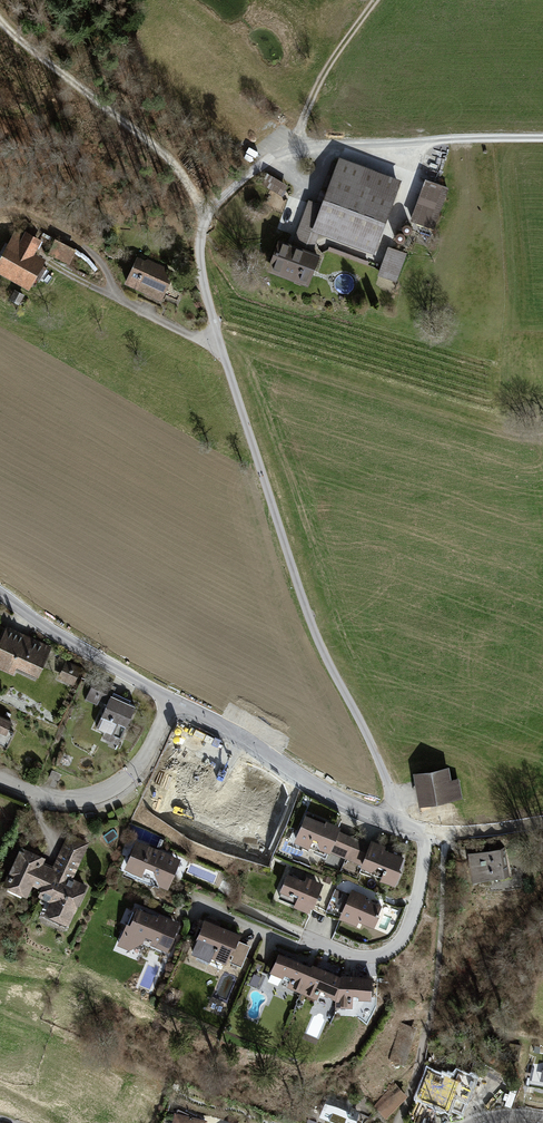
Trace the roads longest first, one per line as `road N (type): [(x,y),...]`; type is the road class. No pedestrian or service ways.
road 1 (residential): [(390,819),(392,797),(380,764),(320,648),(203,276),(200,239),(217,203),(292,146)]
road 2 (track): [(542,139),(292,146),(323,76),(377,0)]
road 3 (track): [(205,224),(177,166),(0,25)]
road 4 (residential): [(426,830),(419,898),(394,954),(358,960),(250,918)]
road 5 (residential): [(174,700),(350,805),(390,819)]
road 6 (residential): [(174,700),(133,773),(108,790),(54,799),(0,777)]
road 7 (residential): [(0,595),(174,700)]

